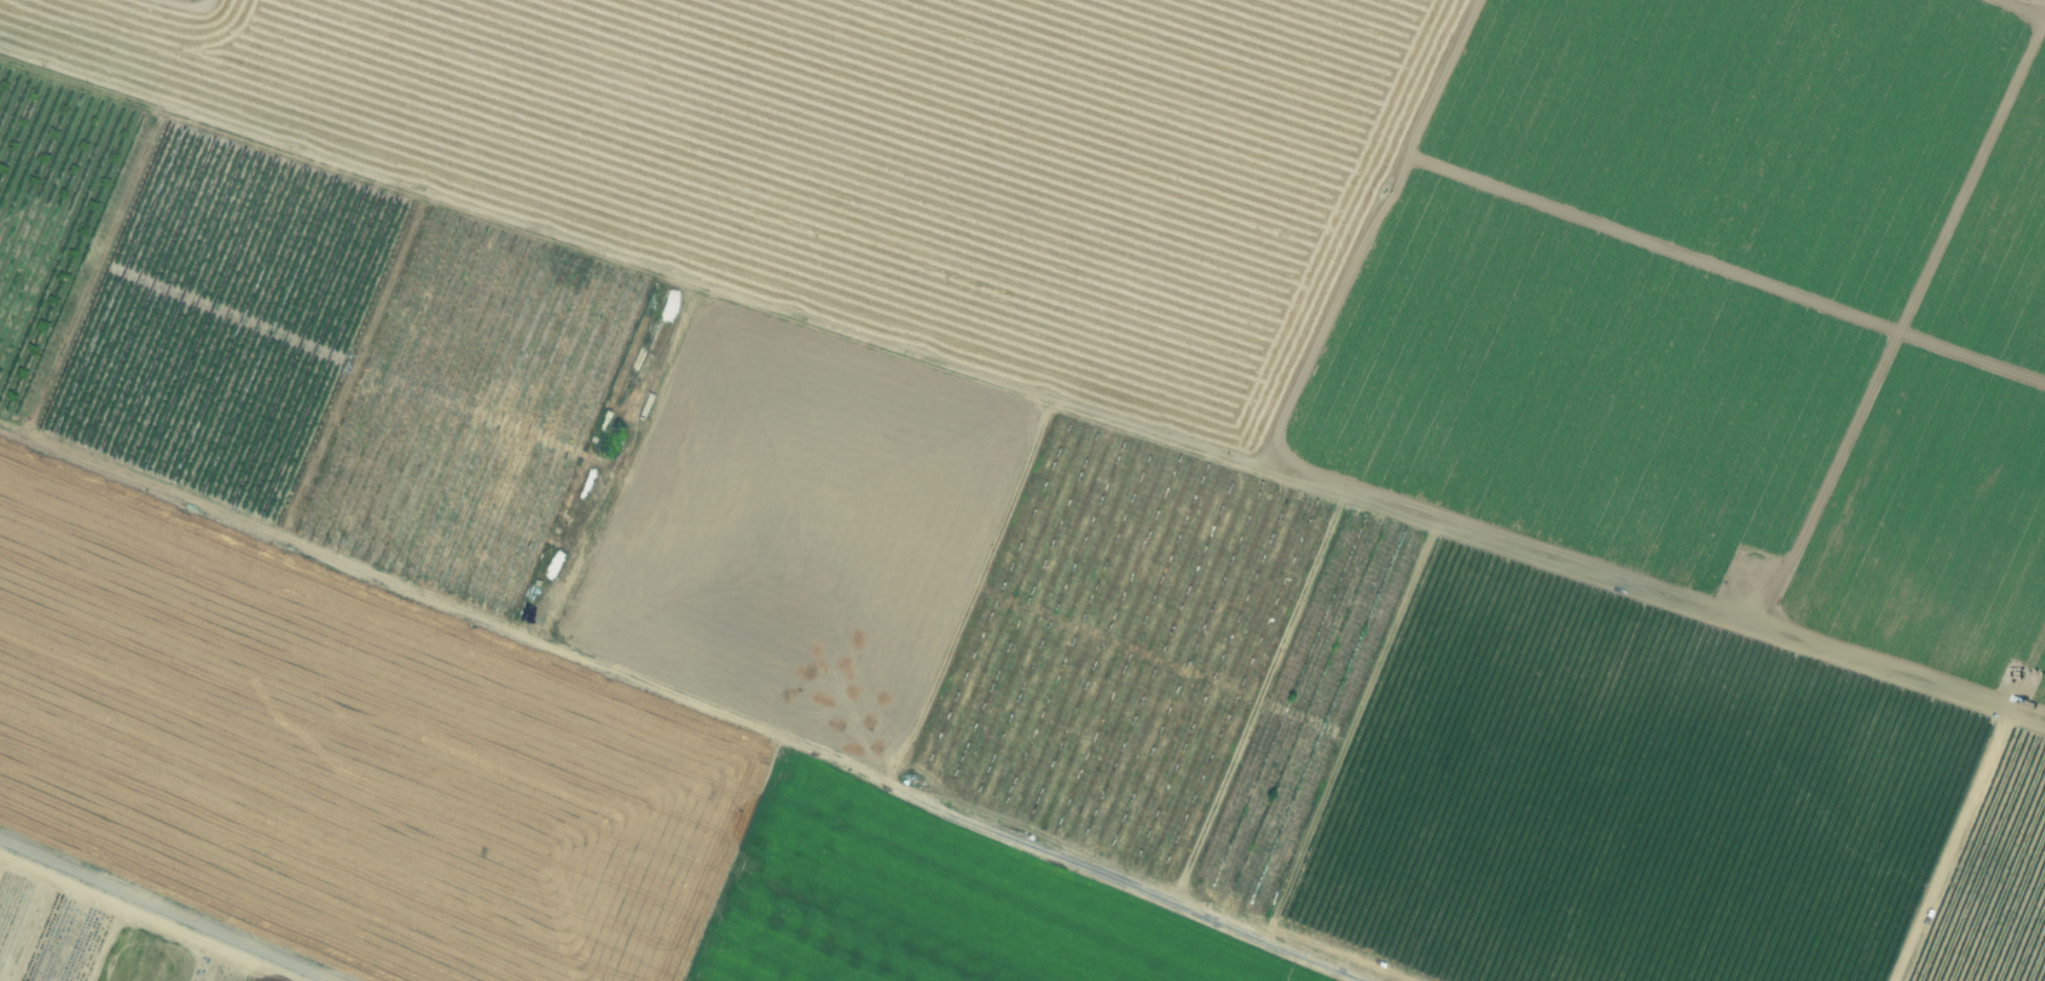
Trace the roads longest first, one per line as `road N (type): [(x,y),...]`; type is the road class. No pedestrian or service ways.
road 1 (track): [(1373,980),(901,781),(0,427)]
road 2 (track): [(332,980),(0,840)]

